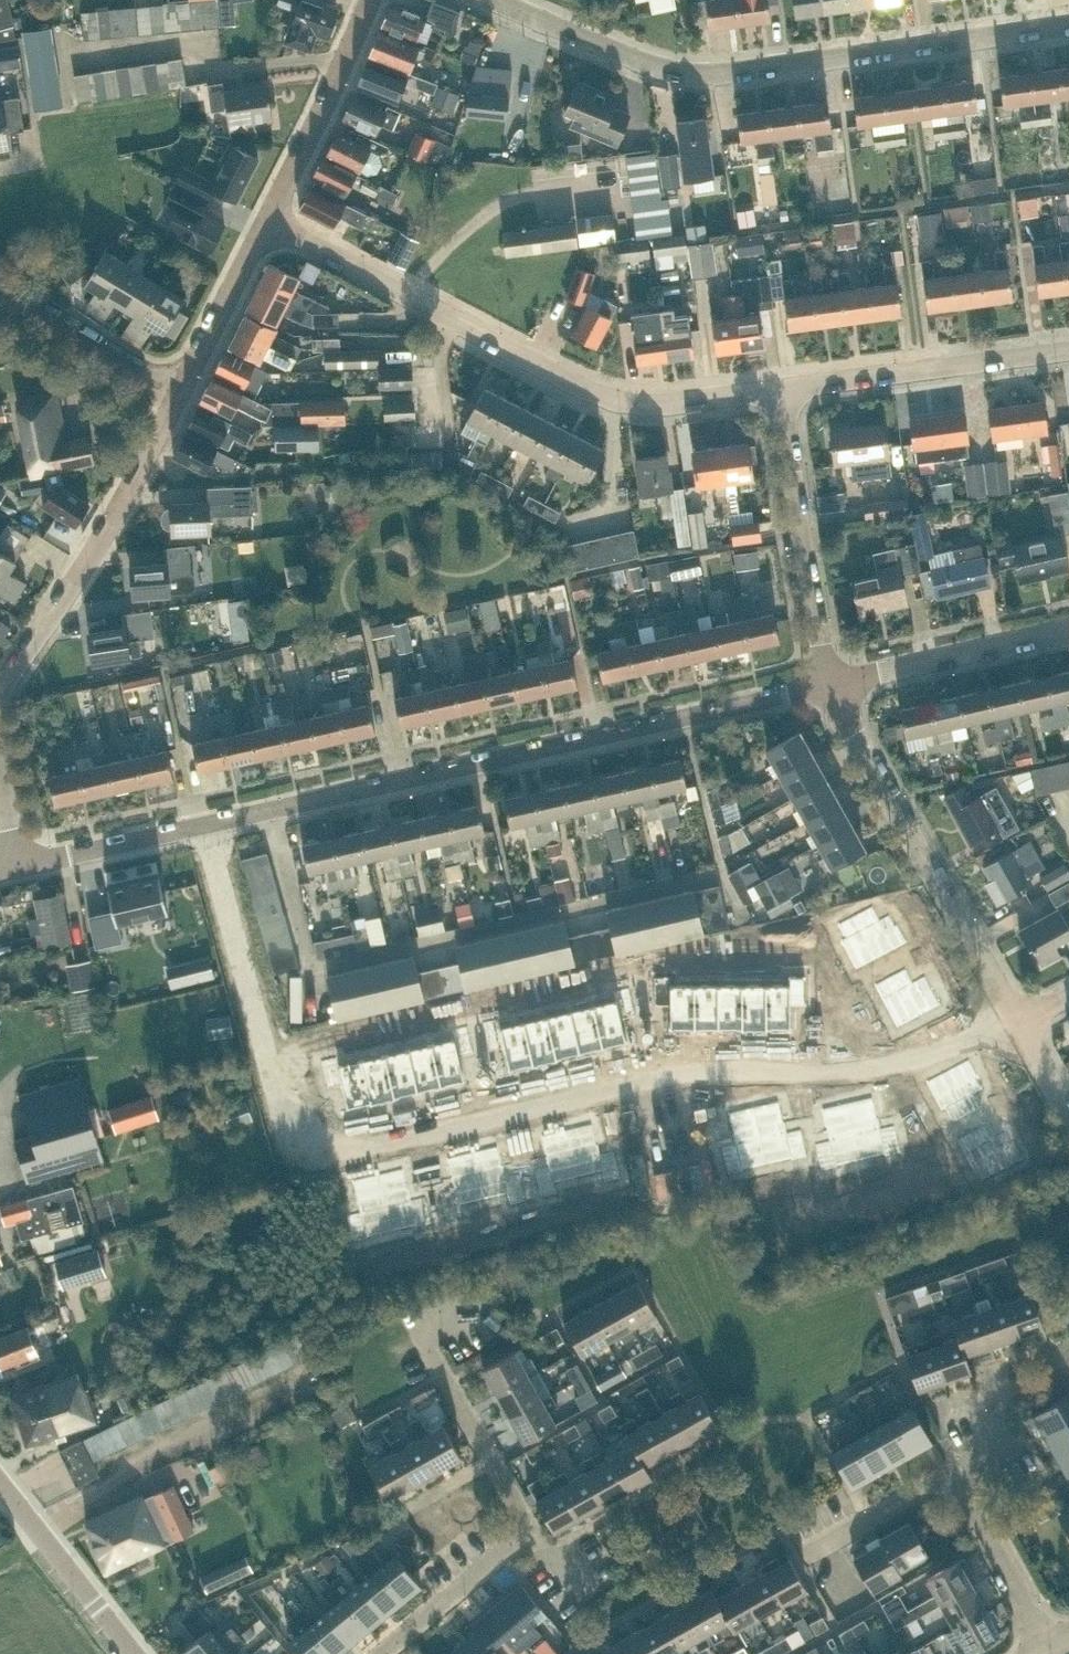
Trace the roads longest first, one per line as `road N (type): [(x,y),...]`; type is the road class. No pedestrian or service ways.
road 1 (residential): [(202,823),(292,1156),(646,1070)]
road 2 (residential): [(202,823),(830,686)]
road 3 (residential): [(1068,24),(705,74),(656,67),(496,0)]
road 4 (residential): [(271,217),(614,400),(651,405),(784,389)]
road 5 (residential): [(1013,1021),(854,742),(830,686)]
road 6 (residential): [(646,1070),(711,1061),(871,1066),(1013,1021)]
road 7 (residential): [(0,698),(88,561),(179,393)]
road 8 (residential): [(830,686),(784,389)]
road 9 (residential): [(517,1529),(516,1505),(422,1337),(491,1302)]
road 10 (residential): [(784,389),(1068,348)]
road 11 (residential): [(830,686),(1068,629)]
road 12 (residential): [(271,217),(371,0)]
road 13 (tertiary): [(138,1653),(0,1477)]
road 14 (residential): [(1052,1653),(953,1471)]
road 15 (residential): [(0,290),(179,393)]
road 16 (residential): [(179,393),(271,217)]
road 17 (residential): [(21,865),(202,823)]
road 18 (residential): [(379,1653),(517,1529)]
road 19 (residential): [(1032,1351),(992,1382),(989,1393),(1011,1439),(953,1471)]
road 20 (residential): [(953,1471),(811,1551)]

